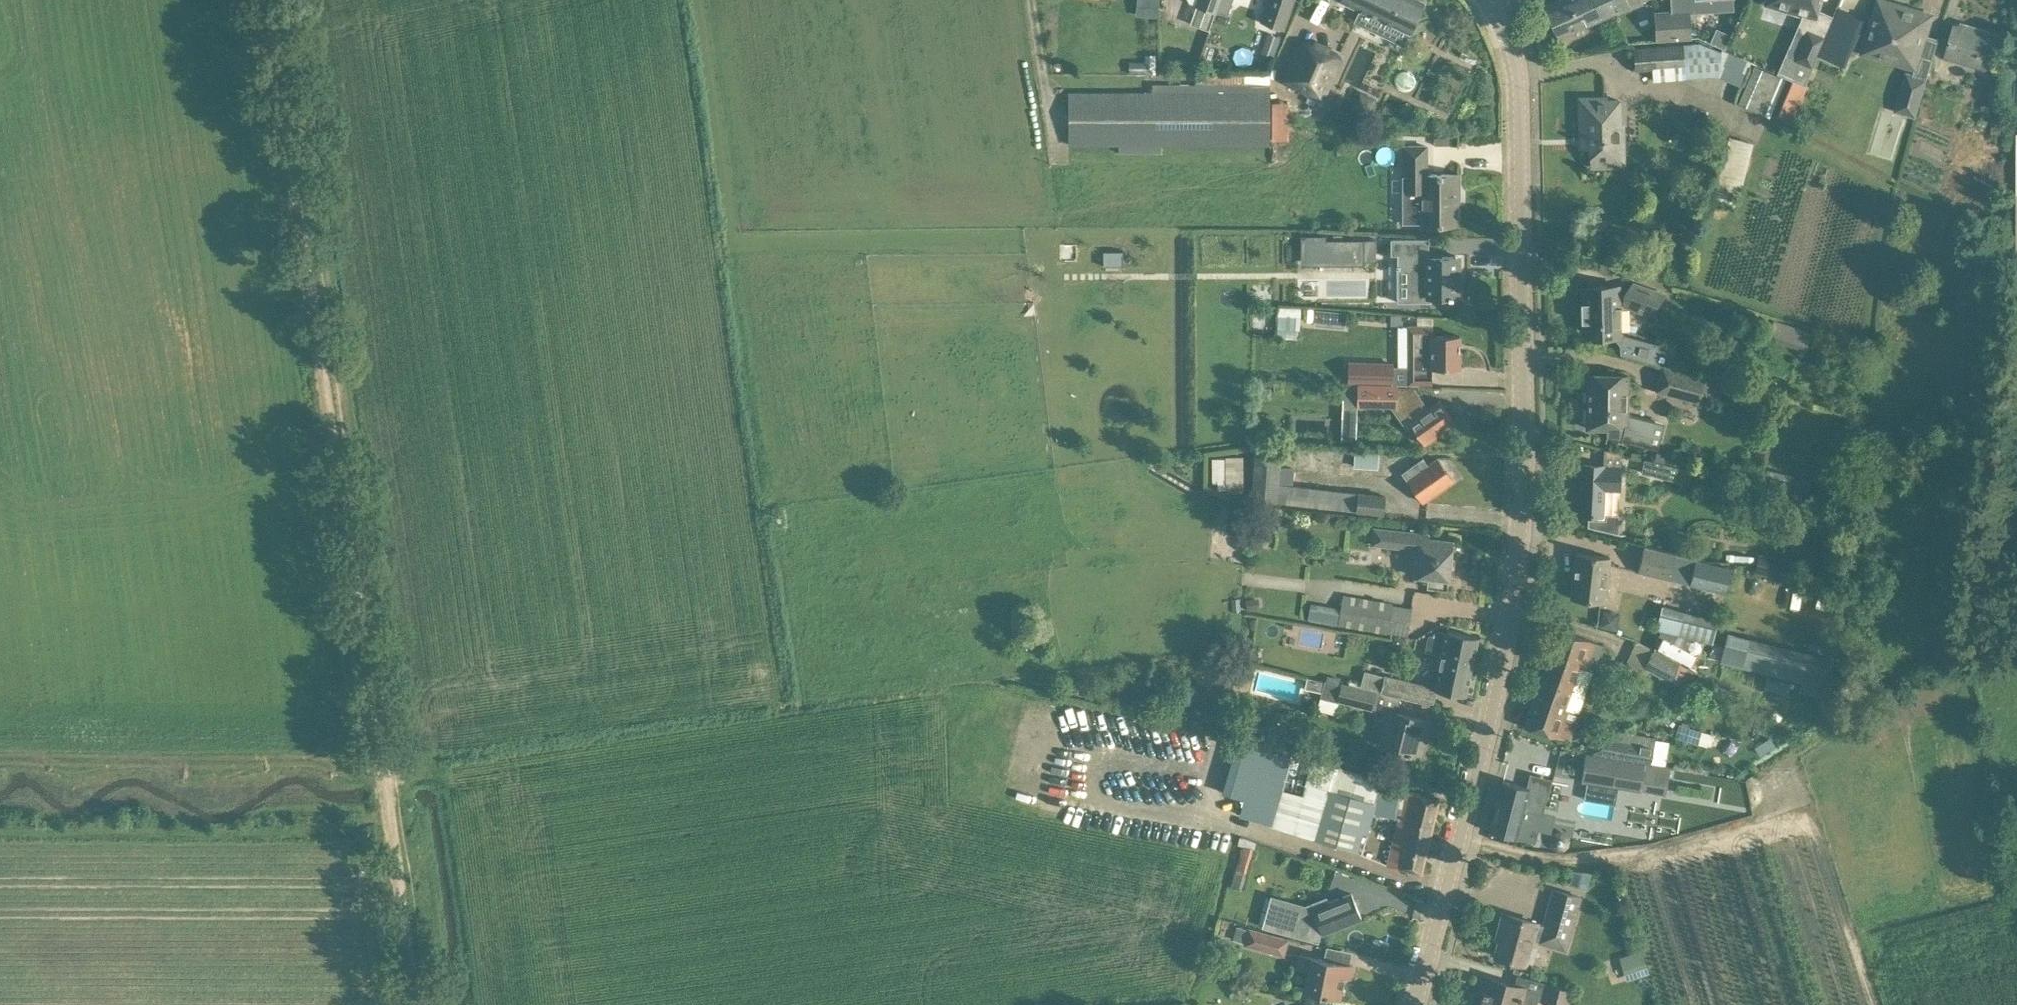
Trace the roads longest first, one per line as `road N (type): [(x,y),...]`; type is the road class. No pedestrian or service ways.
road 1 (tertiary): [(1416,1004),(1506,649),(1524,478),(1518,80),(1487,0)]
road 2 (track): [(271,0),(391,824)]
road 3 (track): [(383,775),(307,763),(0,766)]
road 4 (track): [(414,1004),(391,824)]
road 5 (track): [(1459,838),(1554,861),(1608,854)]

